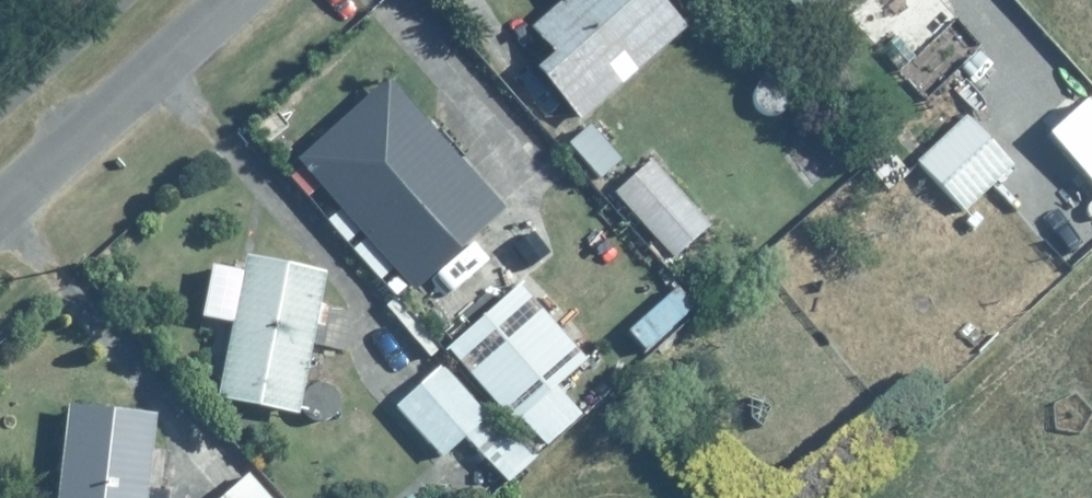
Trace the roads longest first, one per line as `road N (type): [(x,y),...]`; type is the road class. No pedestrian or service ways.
road 1 (residential): [(227,0),(0,202)]

